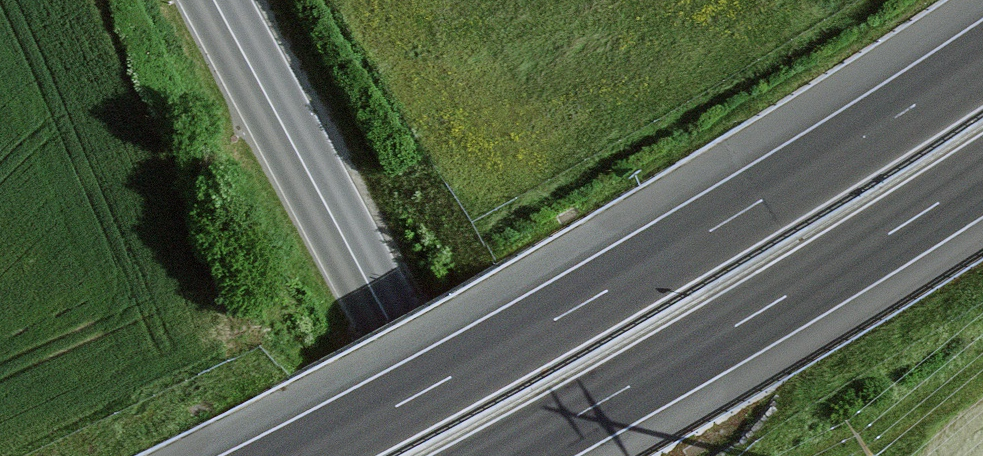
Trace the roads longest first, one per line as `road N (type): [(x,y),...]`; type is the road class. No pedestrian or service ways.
road 1 (motorway): [(982,61),(715,228),(301,455)]
road 2 (motorway): [(502,455),(982,175)]
road 3 (primary): [(459,455),(214,0)]

